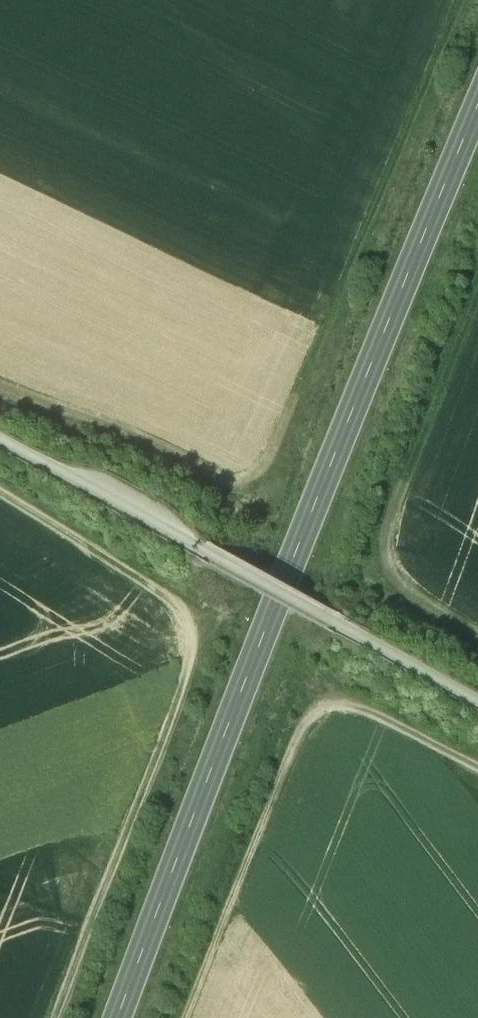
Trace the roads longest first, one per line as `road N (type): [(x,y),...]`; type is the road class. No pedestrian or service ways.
road 1 (primary): [(477,155),(238,699),(121,1017)]
road 2 (track): [(0,390),(97,423),(214,478),(254,472),(305,360),(366,268),(475,0)]
road 3 (track): [(56,1017),(200,627),(0,495)]
road 4 (track): [(477,707),(0,445)]
road 5 (track): [(188,1017),(314,718),(349,708),(477,775)]
road 6 (track): [(477,640),(398,592),(380,559),(425,426),(477,318)]

